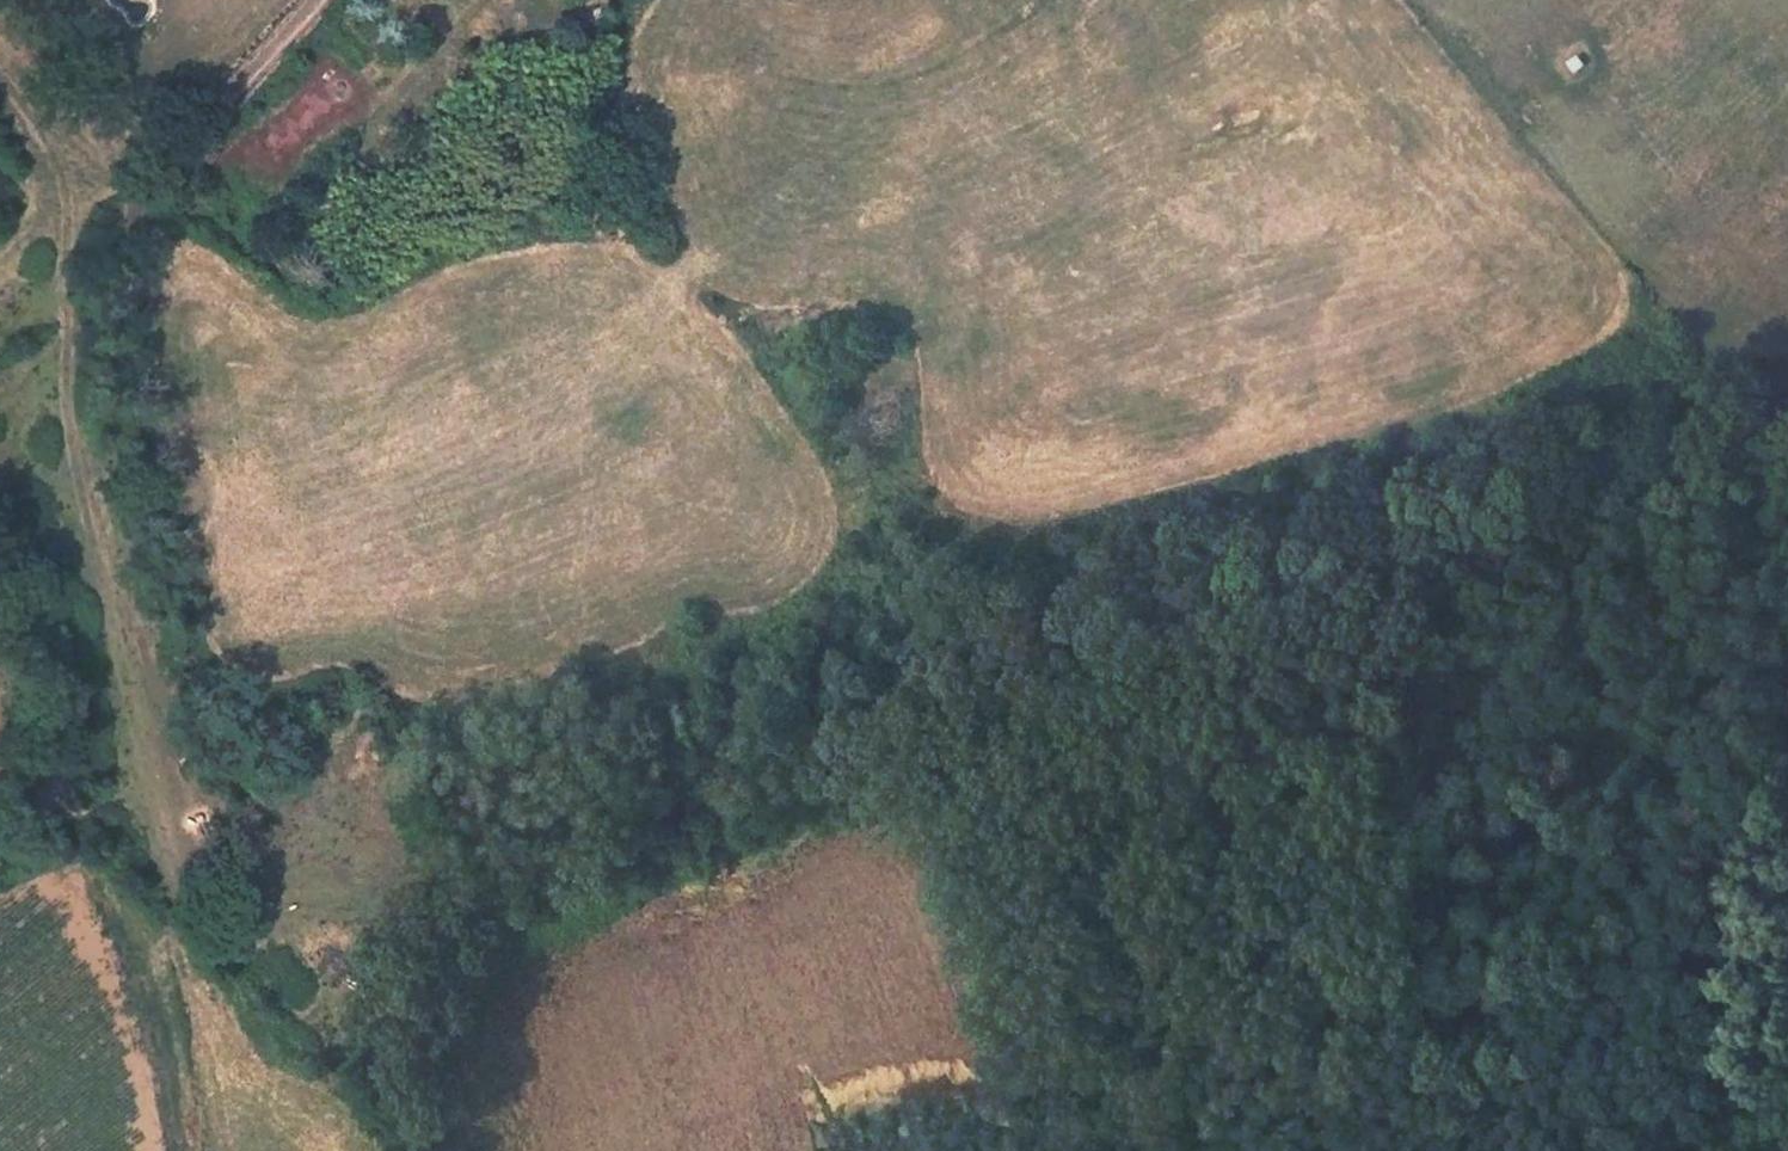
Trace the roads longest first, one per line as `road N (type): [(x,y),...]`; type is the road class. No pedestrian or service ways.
road 1 (residential): [(310,0),(90,231)]

